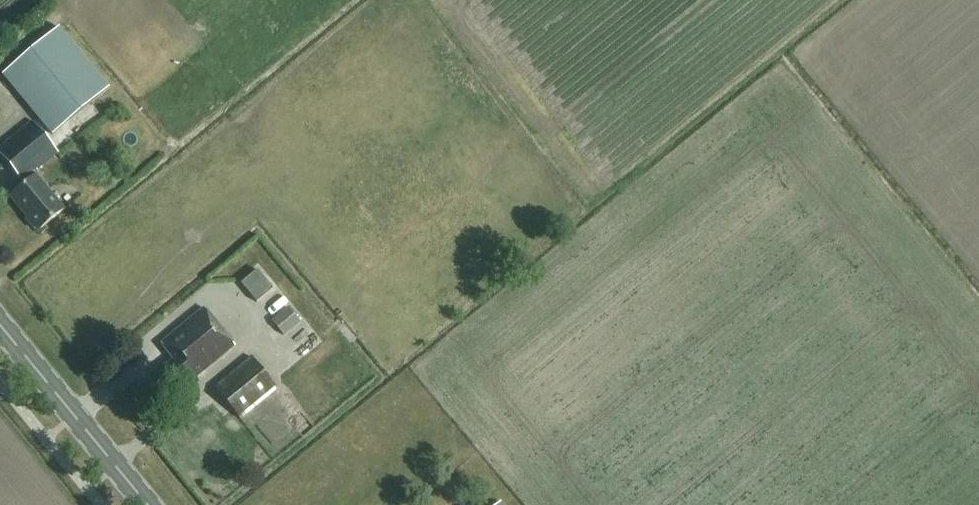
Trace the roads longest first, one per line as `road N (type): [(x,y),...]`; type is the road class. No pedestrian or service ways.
road 1 (secondary): [(149,504),(0,324)]

